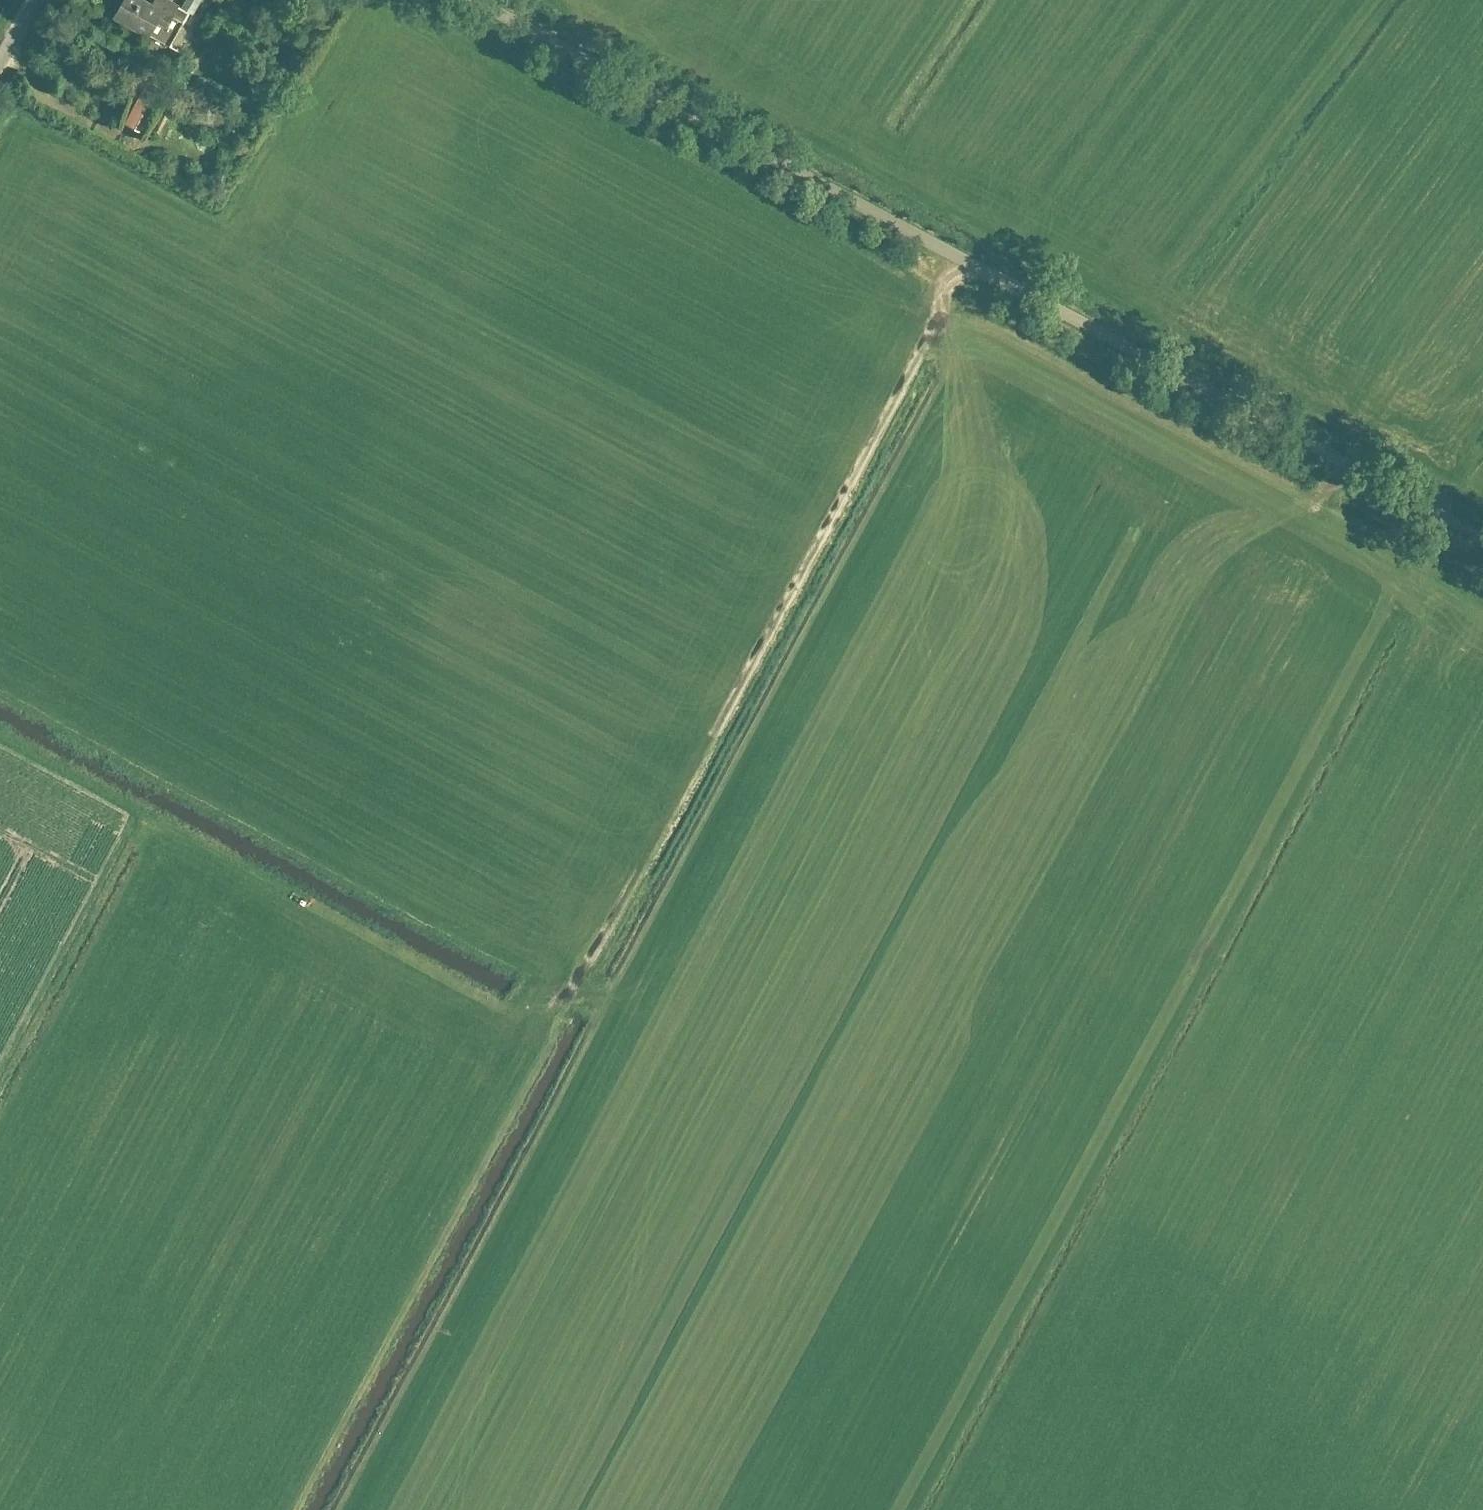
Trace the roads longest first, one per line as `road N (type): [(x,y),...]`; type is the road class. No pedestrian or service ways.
road 1 (unclassified): [(1482,532),(480,0)]

